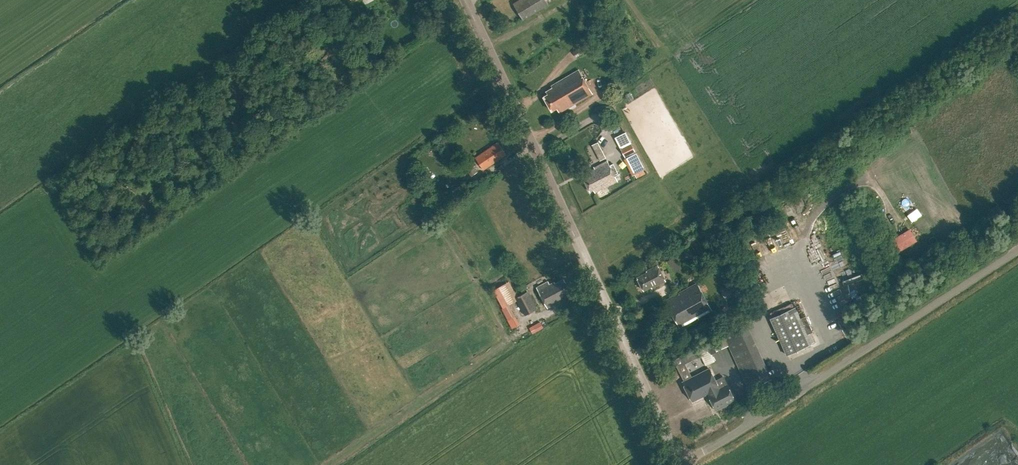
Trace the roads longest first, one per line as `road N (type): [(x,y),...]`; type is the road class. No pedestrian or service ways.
road 1 (tertiary): [(680,464),(466,0)]
road 2 (unclassified): [(681,464),(1017,249)]

